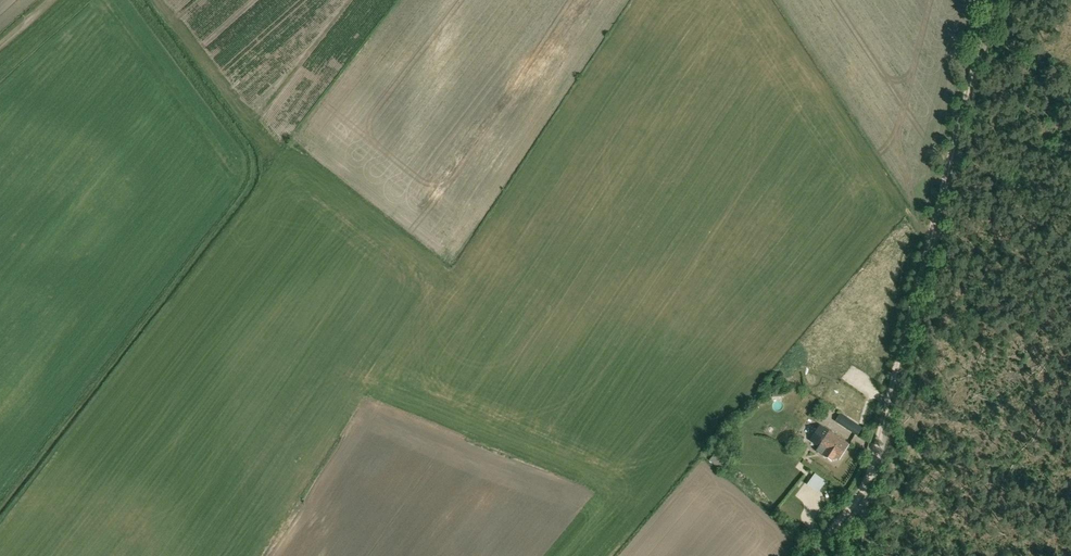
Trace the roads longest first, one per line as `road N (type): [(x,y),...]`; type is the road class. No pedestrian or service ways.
road 1 (track): [(861,498),(992,0)]

